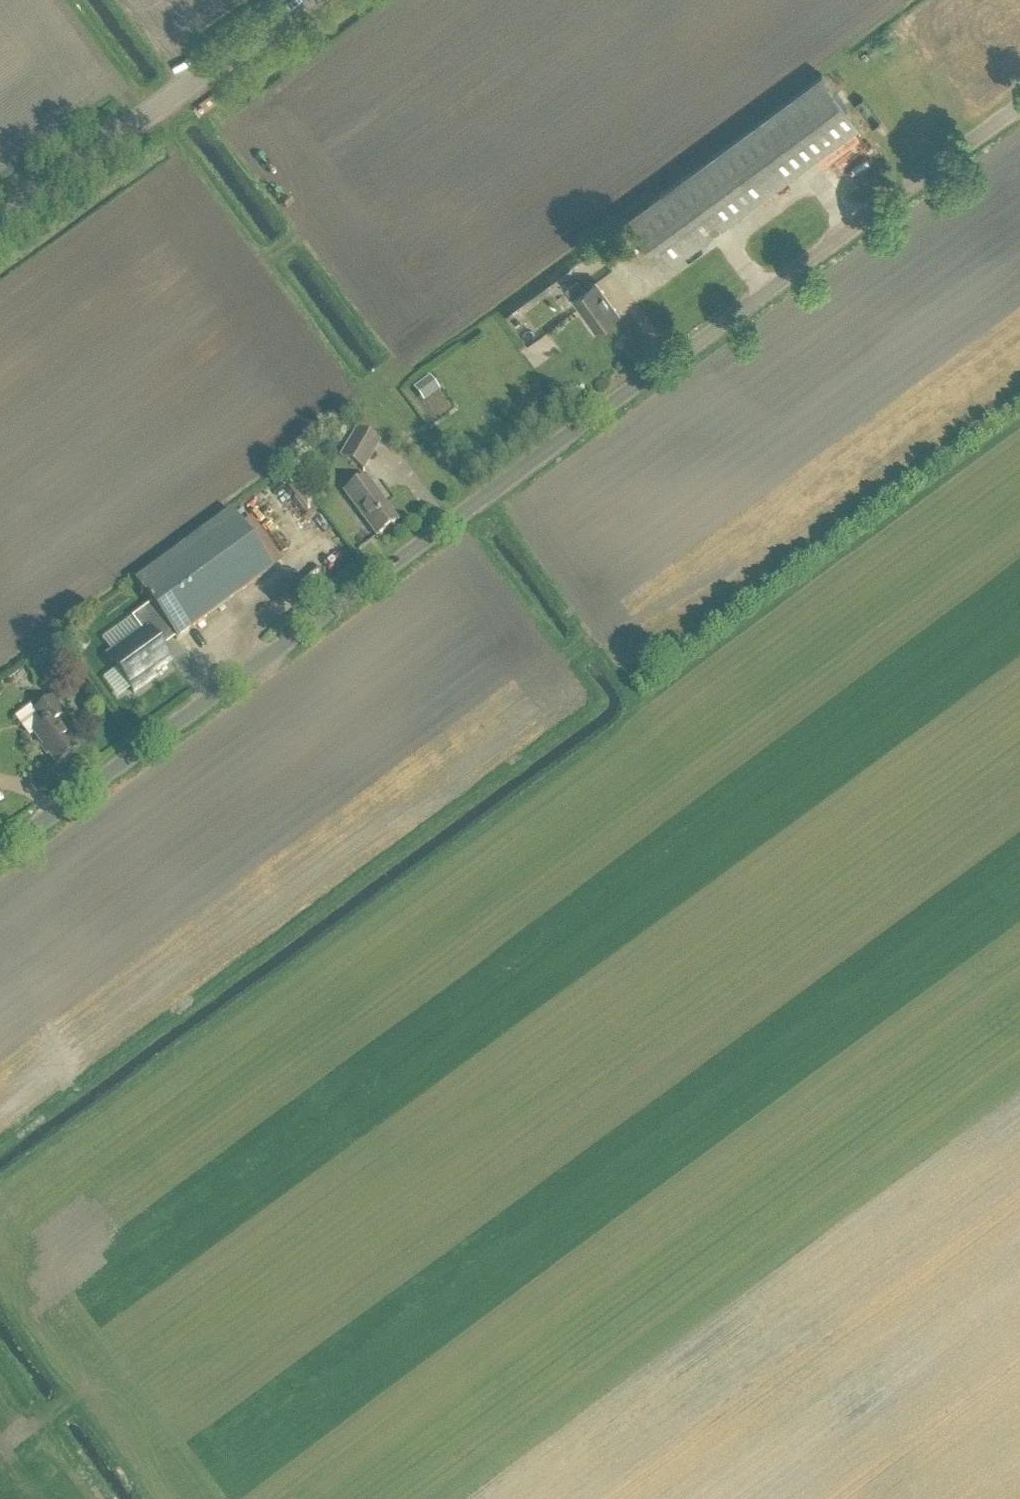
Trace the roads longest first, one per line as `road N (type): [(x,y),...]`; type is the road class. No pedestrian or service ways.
road 1 (unclassified): [(0,853),(1019,103)]
road 2 (tertiary): [(0,221),(301,0)]

